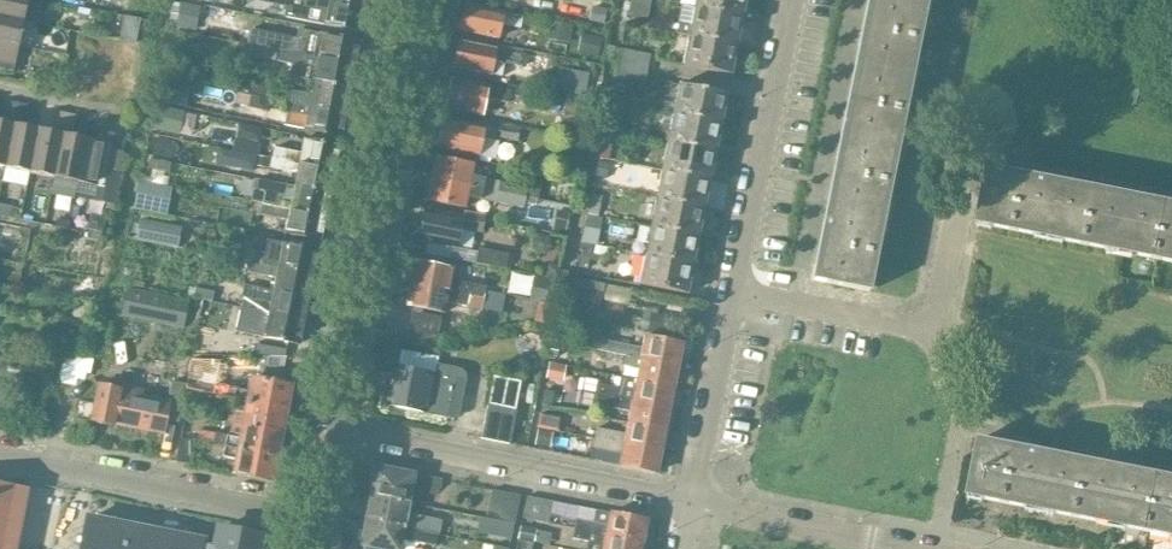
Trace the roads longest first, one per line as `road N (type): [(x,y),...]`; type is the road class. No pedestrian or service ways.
road 1 (residential): [(334,429),(419,0)]
road 2 (residential): [(690,504),(334,429)]
road 3 (residential): [(958,202),(933,331),(731,293)]
road 4 (residential): [(316,517),(0,455)]
road 5 (residential): [(731,293),(785,0)]
road 6 (residential): [(908,548),(690,504)]
road 7 (residential): [(690,504),(731,293)]

